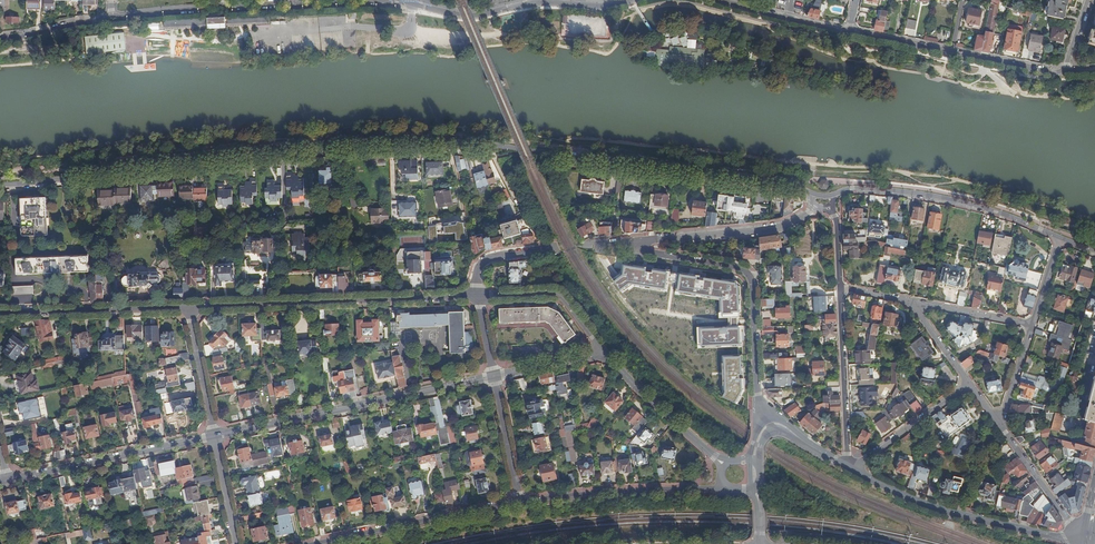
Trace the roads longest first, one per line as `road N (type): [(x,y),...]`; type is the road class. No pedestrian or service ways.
road 1 (residential): [(811,193),(452,142),(339,144),(0,184)]
road 2 (residential): [(0,38),(212,5),(411,2)]
road 3 (residential): [(477,297),(187,307)]
road 4 (tertiary): [(494,377),(214,437)]
road 5 (residential): [(769,425),(757,394),(748,274),(644,252),(640,241)]
road 6 (tertiary): [(849,467),(949,511),(1086,543)]
road 7 (residential): [(1059,237),(950,199),(853,188),(835,195)]
road 8 (residential): [(850,31),(1064,72)]
road 9 (residential): [(521,503),(733,490)]
road 10 (tertiary): [(214,437),(8,481)]
road 11 (residential): [(322,543),(521,503)]
road 12 (residential): [(187,307),(0,315)]
road 13 (residential): [(840,287),(849,467)]
road 14 (residential): [(640,241),(766,230),(809,213)]
road 15 (residential): [(605,353),(560,294),(477,297)]
road 16 (tertiary): [(714,457),(605,353)]
road 17 (residential): [(1087,543),(999,424)]
road 18 (residential): [(969,385),(849,467)]
road 19 (residential): [(713,0),(850,31)]
road 20 (residential): [(411,2),(481,15),(545,3)]
road 21 (residential): [(187,307),(214,437)]
road 22 (residential): [(494,377),(521,503)]
road 23 (residential): [(1031,326),(909,301)]

